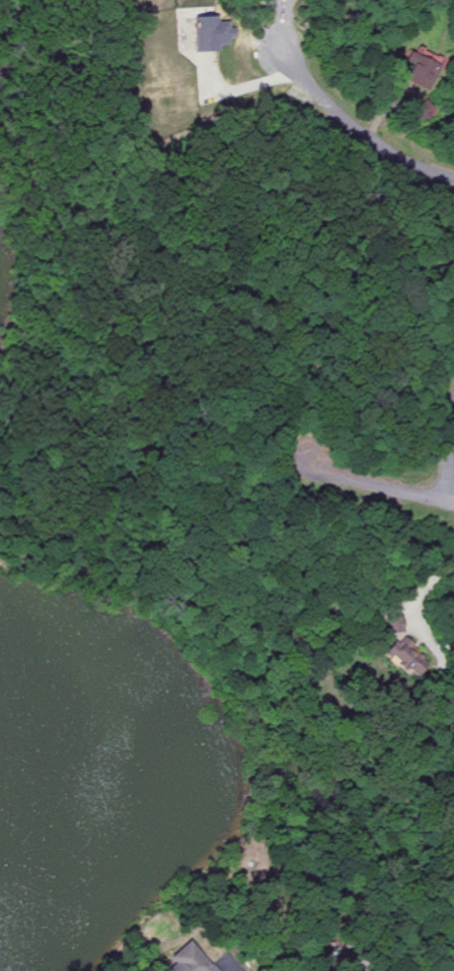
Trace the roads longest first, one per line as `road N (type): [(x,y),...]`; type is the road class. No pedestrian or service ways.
road 1 (residential): [(453,181),(375,144),(290,64)]
road 2 (residential): [(321,468),(453,506)]

